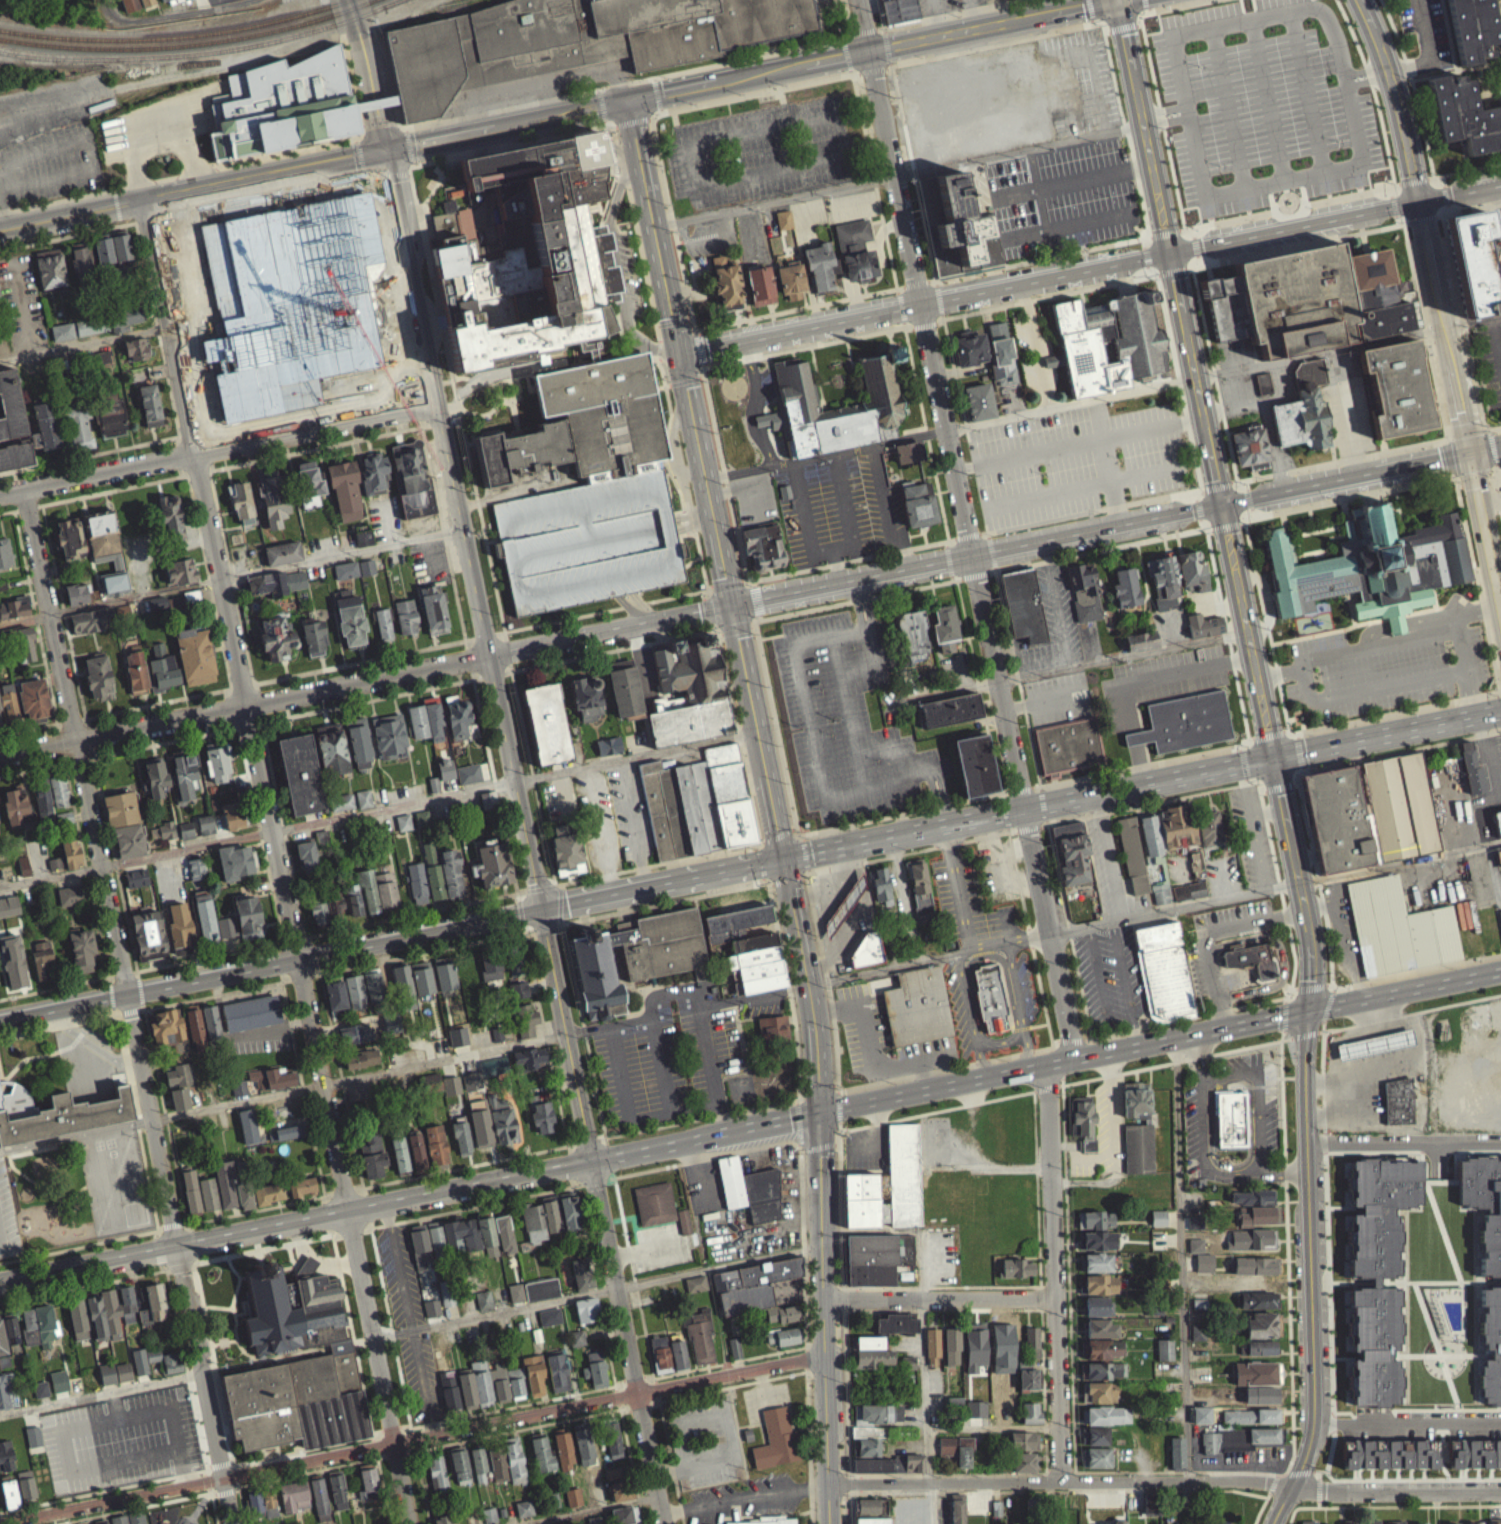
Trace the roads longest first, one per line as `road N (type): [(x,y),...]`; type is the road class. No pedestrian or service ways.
road 1 (residential): [(142,200),(410,1523)]
road 2 (secondary): [(348,0),(593,1163)]
road 3 (residential): [(858,0),(1073,1059)]
road 4 (residential): [(230,1523),(23,489)]
road 5 (residential): [(1419,199),(675,361)]
road 6 (primary): [(0,1290),(593,1163)]
road 7 (primary): [(541,909),(0,1027)]
road 8 (secondary): [(1116,0),(1222,504)]
road 9 (secondary): [(1222,504),(1314,938),(1310,1007)]
road 10 (residential): [(675,361),(781,858)]
road 11 (primary): [(820,1116),(1310,1007)]
road 12 (tertiary): [(731,604),(1222,504)]
road 13 (residential): [(0,755),(229,717),(488,656)]
road 14 (secondary): [(625,106),(142,200)]
road 15 (secondary): [(1310,1007),(1315,1409),(1290,1493)]
road 16 (residential): [(437,404),(0,494)]
road 17 (residential): [(640,1393),(220,1485)]
road 18 (residential): [(1048,1065),(1061,1480)]
road 19 (tertiary): [(1419,199),(1500,600)]
road 20 (tertiary): [(820,1116),(828,1485)]
road 21 (residential): [(593,1163),(665,1523)]
road 22 (tertiary): [(1222,504),(1500,448)]
road 23 (tertiary): [(781,858),(819,1045),(820,1116)]
road 24 (residential): [(625,106),(675,361)]
road 25 (secondary): [(1116,0),(886,45),(867,56)]
road 26 (primary): [(1272,757),(1024,809)]
road 27 (tertiary): [(488,656),(731,604)]
road 28 (primary): [(1024,809),(781,858)]
road 29 (primary): [(781,858),(541,909)]
road 30 (residential): [(1061,1480),(828,1485)]
road 31 (primary): [(1500,711),(1272,757)]
road 32 (primary): [(593,1163),(820,1116)]
road 33 (residential): [(1056,1298),(825,1299)]
road 34 (residential): [(1290,1493),(1061,1480)]
road 35 (residential): [(1500,1499),(1290,1493)]
road 36 (tertiary): [(1359,0),(1386,62),(1419,199)]
road 37 (residential): [(220,1485),(25,1523)]
road 38 (primary): [(1310,1007),(1500,968)]
road 39 (residential): [(826,1355),(640,1393)]
road 40 (secondary): [(142,200),(0,228)]
road 41 (residential): [(247,0),(139,20),(116,16)]

